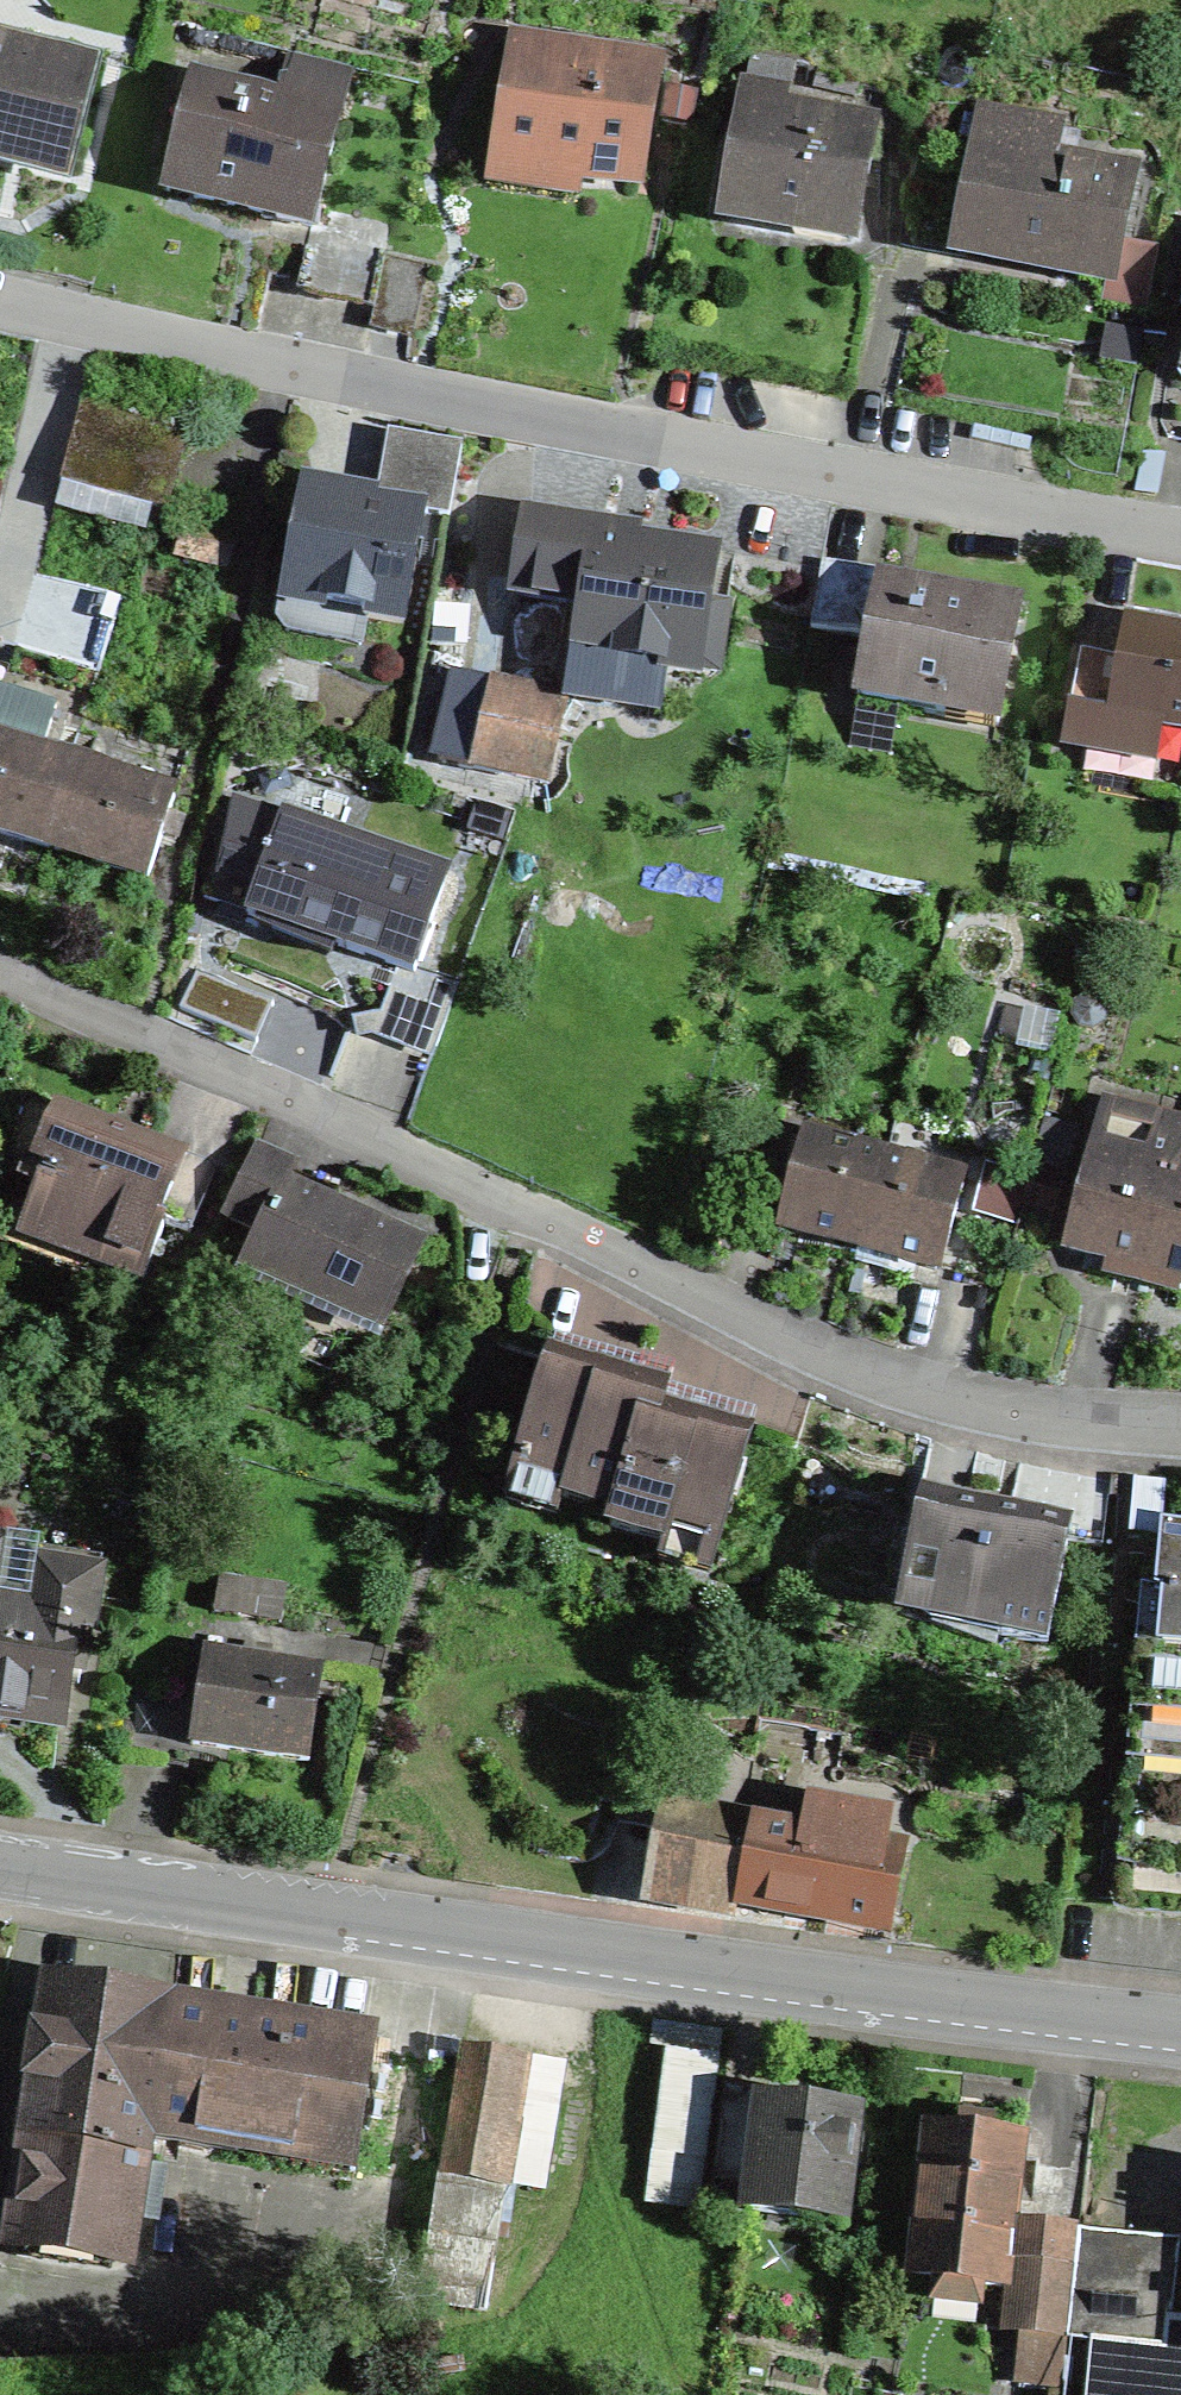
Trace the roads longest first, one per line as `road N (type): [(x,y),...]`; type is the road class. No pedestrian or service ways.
road 1 (residential): [(1180,1423),(1025,1411),(794,1344),(261,1082),(0,980)]
road 2 (residential): [(1180,529),(643,443),(0,292)]
road 3 (tertiary): [(1180,2027),(748,1977),(0,1864)]

